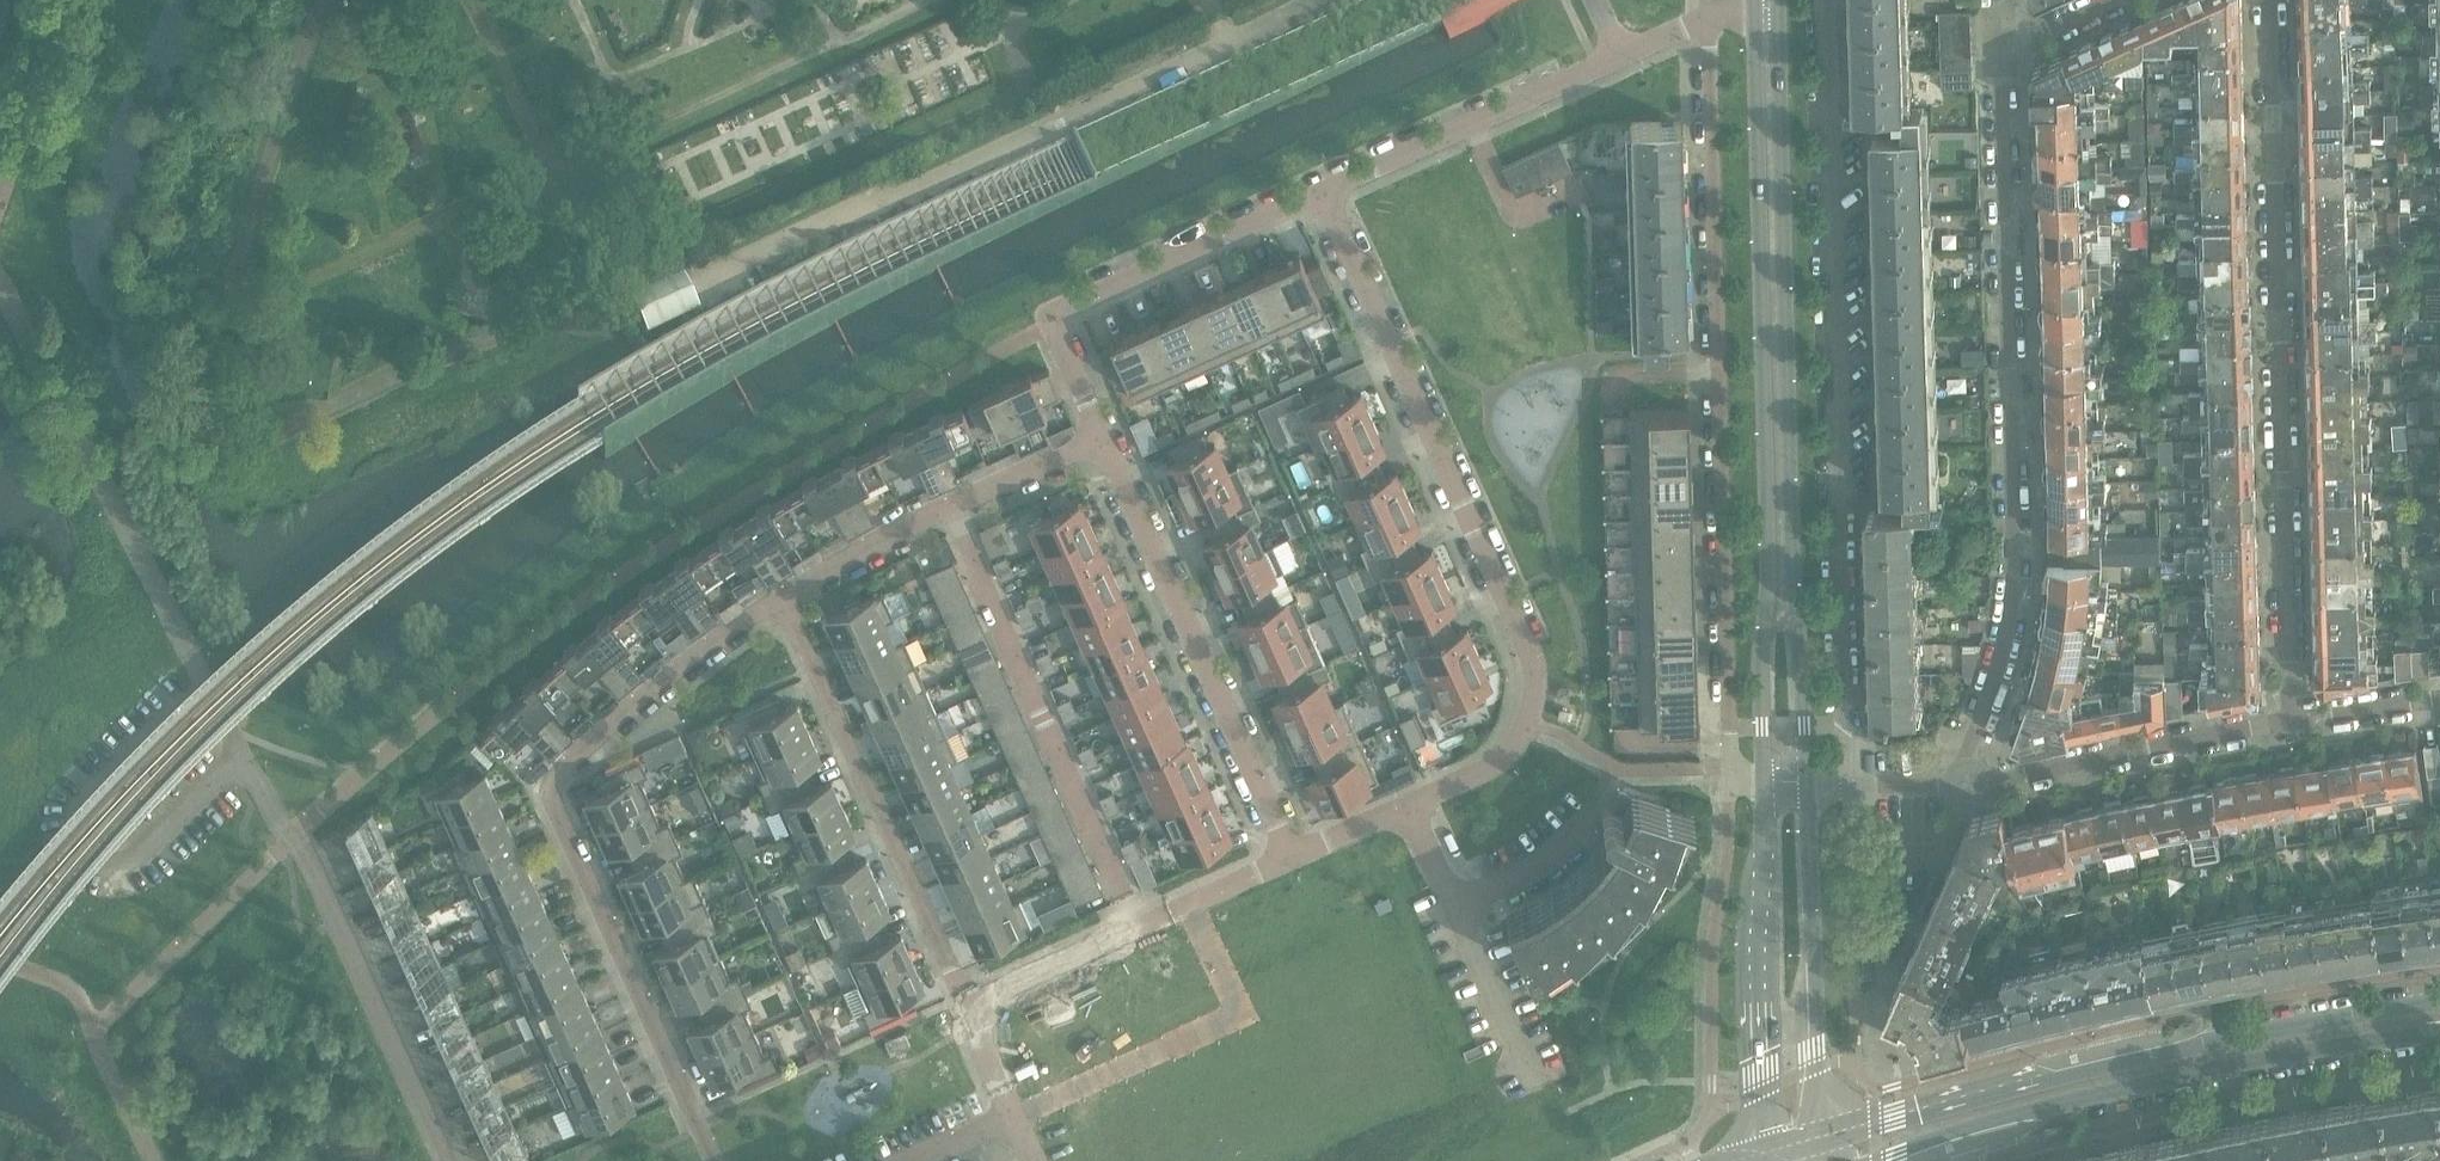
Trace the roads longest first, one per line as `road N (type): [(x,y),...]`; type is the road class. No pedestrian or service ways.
road 1 (residential): [(1709,17),(1731,771),(1765,785)]
road 2 (secondary): [(1808,786),(1793,591),(1781,0)]
road 3 (residential): [(1848,786),(1827,0)]
road 4 (secondary): [(1754,0),(1771,558),(1760,656),(1765,785)]
road 5 (residential): [(2001,46),(2014,560),(2000,653),(1965,782)]
road 6 (residential): [(1410,807),(1496,769),(1529,724),(1533,670),(1321,196)]
road 7 (residential): [(2290,721),(2270,0)]
road 8 (residential): [(780,599),(636,706),(556,777),(550,795),(717,1160)]
road 9 (secondary): [(2439,1001),(2092,1064),(1814,1138)]
road 10 (unclassified): [(295,838),(200,676),(0,279)]
road 11 (secondary): [(1880,1160),(2001,1119),(2171,1079),(2439,1032)]
road 12 (residential): [(1101,440),(1291,859)]
road 13 (unclassified): [(1136,930),(946,511)]
road 14 (residential): [(972,1003),(780,599)]
road 15 (residential): [(1321,196),(1709,17)]
road 16 (secondary): [(1765,785),(1757,1160)]
road 17 (residential): [(446,1160),(295,838)]
road 18 (secondary): [(1814,1138),(1808,786)]
road 19 (residential): [(1965,782),(1995,783),(2290,721)]
road 20 (residential): [(1052,324),(1061,311),(1321,196)]
road 21 (residential): [(1532,1079),(1457,906)]
road 22 (unclassified): [(780,599),(946,511)]
road 23 (residential): [(972,1003),(1136,930)]
road 24 (unclassified): [(946,511),(1101,440)]
road 25 (residential): [(1136,930),(1291,859)]
road 26 (residential): [(1585,816),(1546,857),(1457,906)]
road 27 (residential): [(2290,721),(2439,699)]
road 28 (residential): [(1291,859),(1410,807)]
road 29 (residential): [(1052,324),(1101,440)]
road 30 (unclassified): [(1012,1119),(972,1003)]

